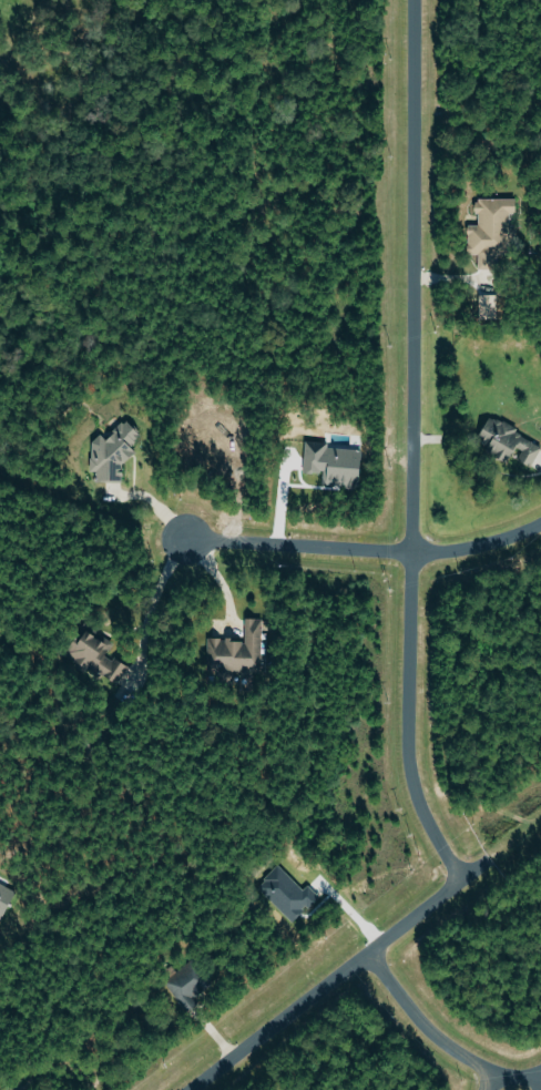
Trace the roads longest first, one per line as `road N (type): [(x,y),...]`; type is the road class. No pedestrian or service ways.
road 1 (residential): [(411,0),(407,741),(419,813),(463,877)]
road 2 (residential): [(463,877),(380,934),(189,1089)]
road 3 (residential): [(412,551),(194,540)]
road 4 (residential): [(540,524),(445,552),(412,551)]

